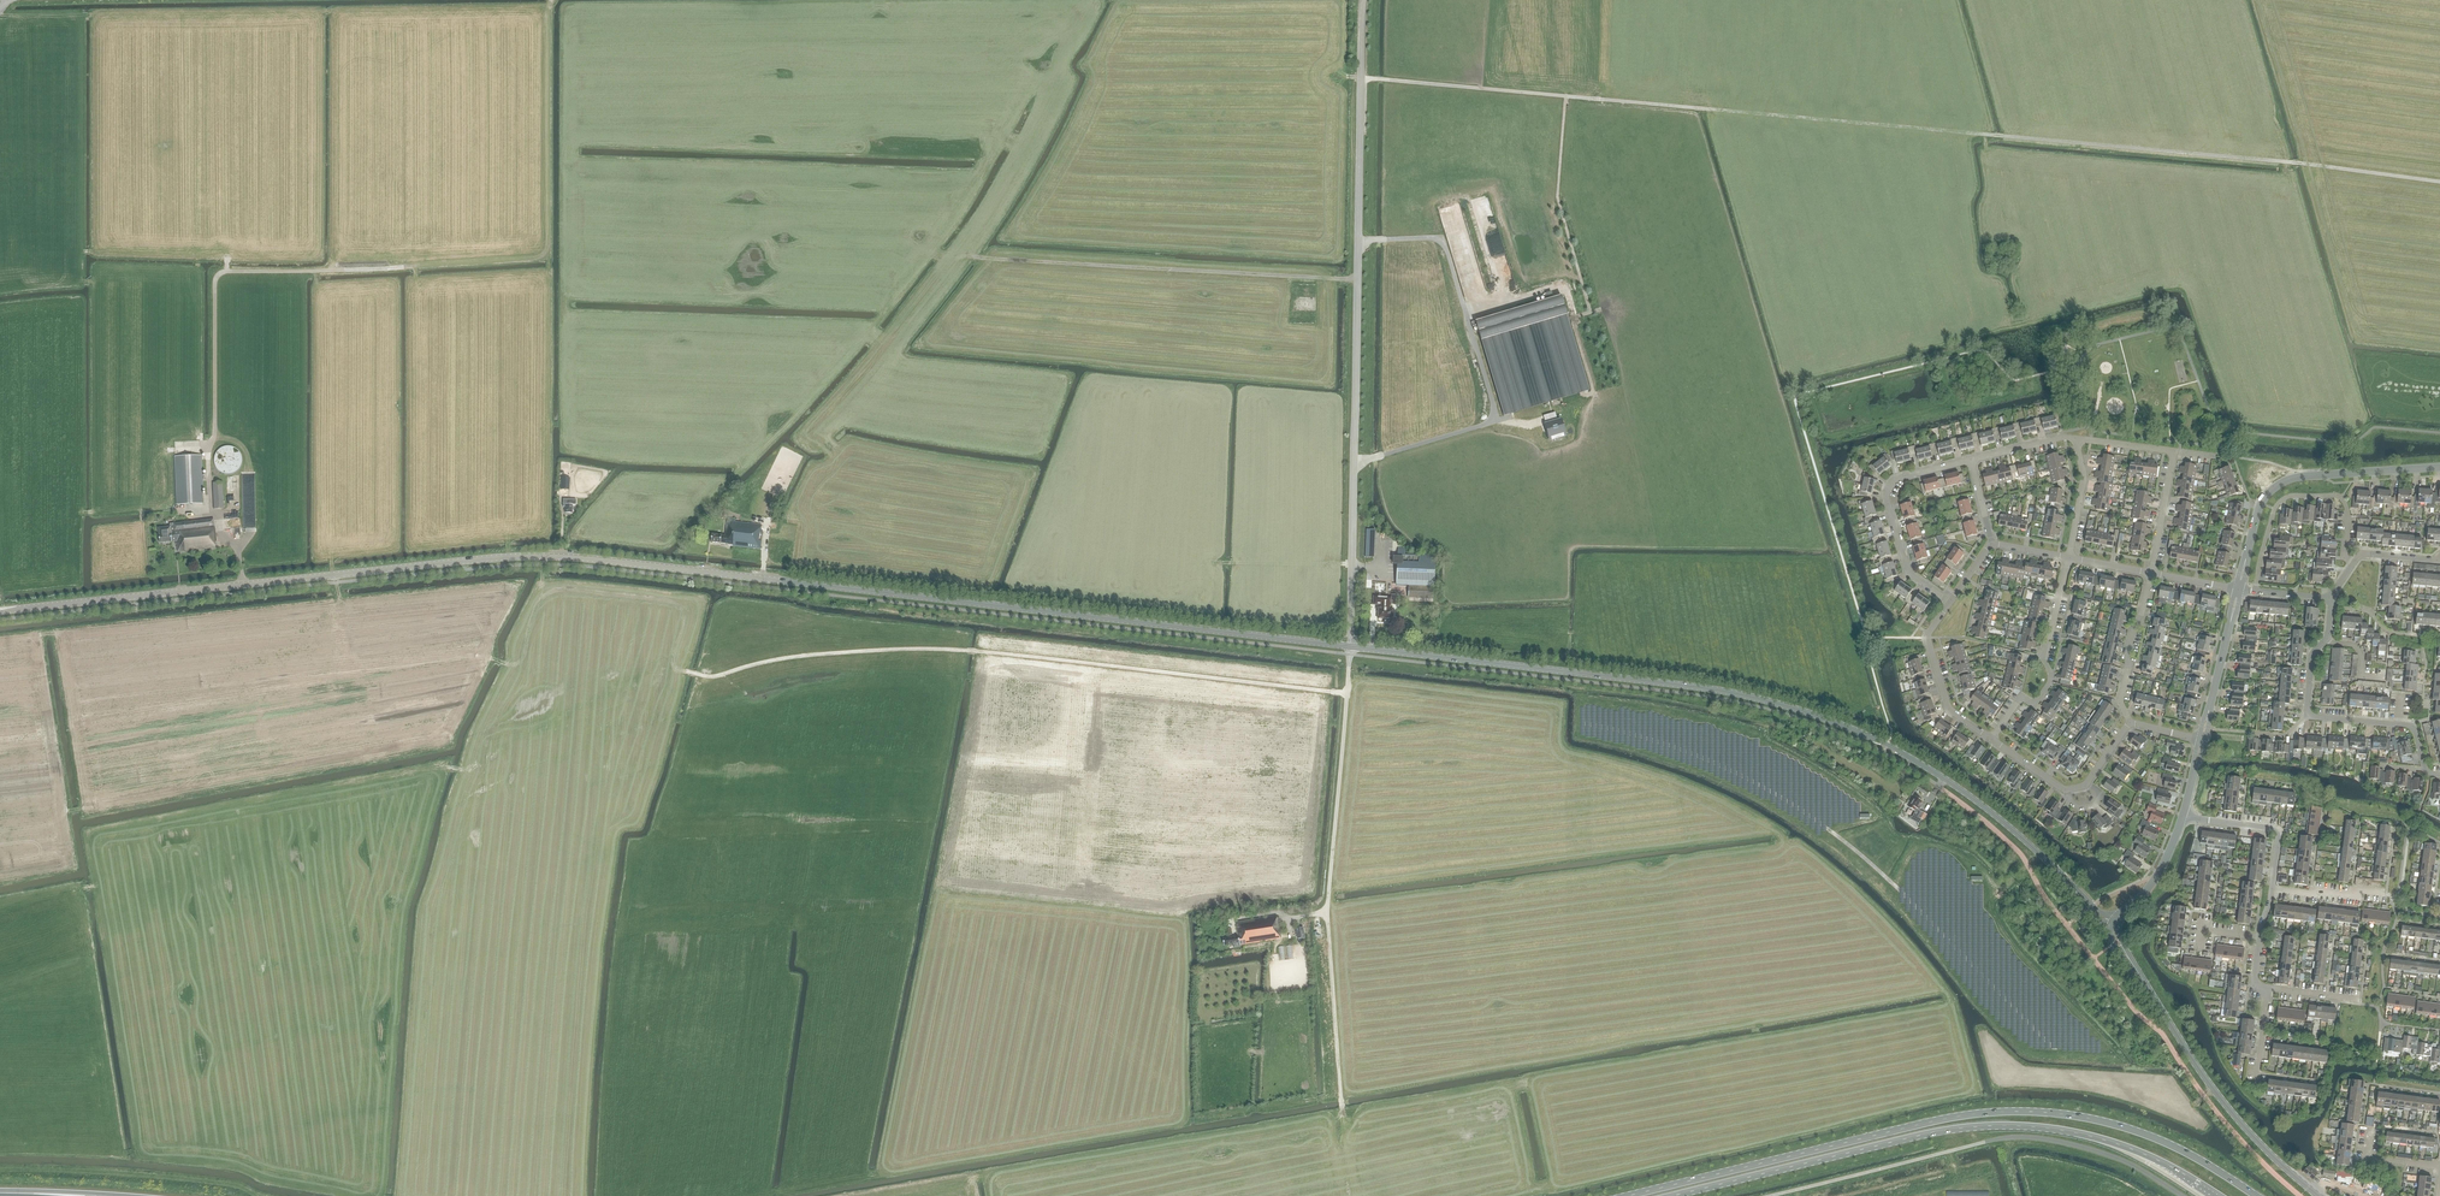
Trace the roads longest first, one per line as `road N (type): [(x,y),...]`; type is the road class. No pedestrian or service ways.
road 1 (secondary): [(1350,646),(542,556),(0,612)]
road 2 (track): [(1344,77),(2439,182)]
road 3 (secondary): [(2061,875),(1933,771),(1793,708),(1714,689),(1350,646)]
road 4 (track): [(208,453),(216,278),(222,272),(521,261),(543,253),(553,0)]
road 5 (track): [(1348,693),(919,649),(792,657),(714,676),(685,671)]
road 6 (primary): [(2256,1195),(2147,1134),(2070,1115),(2008,1111),(1917,1125),(1626,1195)]
road 7 (unclassified): [(1350,646),(1363,0)]
road 8 (primary): [(1671,1195),(1941,1130),(2011,1125),(2113,1142),(2216,1195)]
road 9 (unclassified): [(1769,1195),(2019,1137),(2110,1156),(2183,1195)]
road 10 (track): [(1358,281),(958,256)]
road 11 (track): [(1498,420),(1596,391),(1565,286),(1467,315)]
road 12 (secondary): [(2319,1195),(2224,1102),(2147,985)]
road 13 (track): [(1527,92),(1590,313),(1574,318)]
road 14 (track): [(898,335),(975,234),(1030,140)]
road 15 (residential): [(1991,739),(2021,696),(2035,706),(2051,682),(2043,656),(2069,557)]
road 16 (residential): [(1950,602),(1909,573),(1886,495),(1897,478),(1971,461)]
road 17 (track): [(1343,1109),(1327,910)]
road 18 (residential): [(1991,739),(2064,790),(2085,786),(2130,722)]
road 19 (residential): [(1950,602),(1928,642),(1949,708),(1991,739)]
road 20 (residential): [(2308,715),(2414,726),(2425,769),(2439,775)]
road 21 (residential): [(2130,722),(2121,702),(2127,656),(2151,573)]
road 22 (residential): [(2272,889),(2277,831),(2183,815)]
road 23 (residential): [(2256,591),(2277,505),(2292,496),(2332,495)]
road 24 (tertiary): [(2439,467),(2308,476)]
road 25 (tertiary): [(2117,920),(2158,874),(2183,815)]
road 26 (residential): [(2151,573),(2175,451)]
road 27 (residential): [(2308,715),(2311,659),(2328,634),(2332,598)]
road 28 (residential): [(2069,557),(2084,476),(2075,438)]

